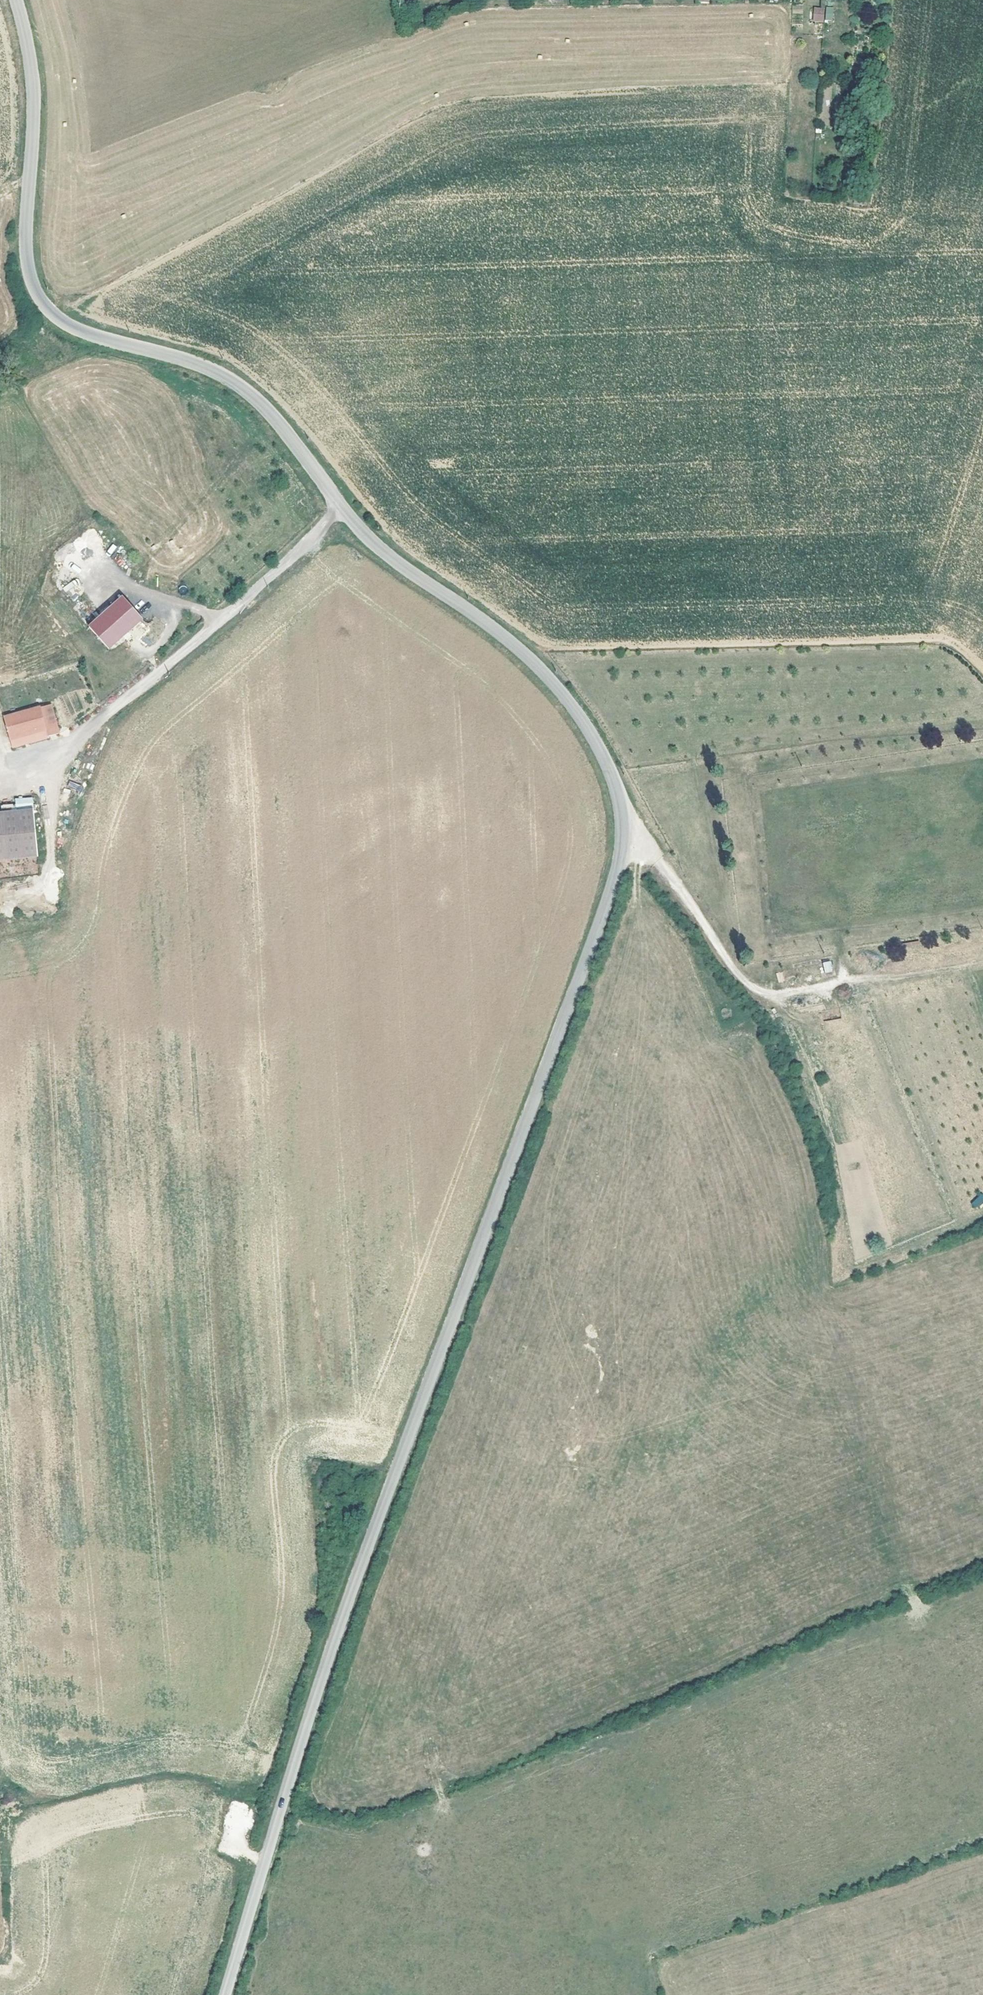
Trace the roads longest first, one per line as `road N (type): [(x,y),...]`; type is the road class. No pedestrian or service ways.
road 1 (unclassified): [(15,0),(32,97),(25,250),(38,300),(68,329),(195,367),(242,392),(375,547),(556,688),(600,755),(621,820),(617,865),(354,1585),(226,1994)]

